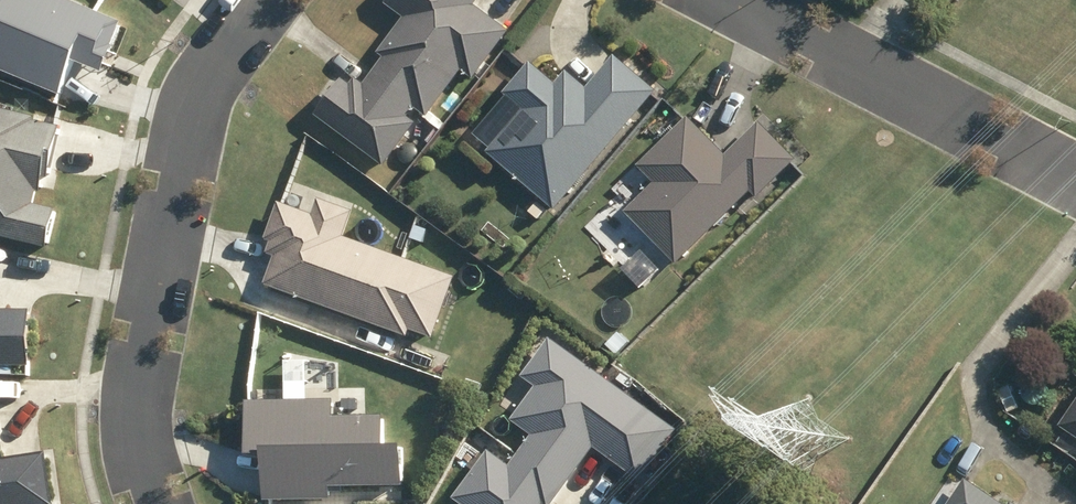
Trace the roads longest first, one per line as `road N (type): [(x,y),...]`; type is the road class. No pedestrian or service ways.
road 1 (residential): [(277,0),(201,101),(142,355),(136,434),(154,503)]
road 2 (residential): [(1075,181),(739,0)]

